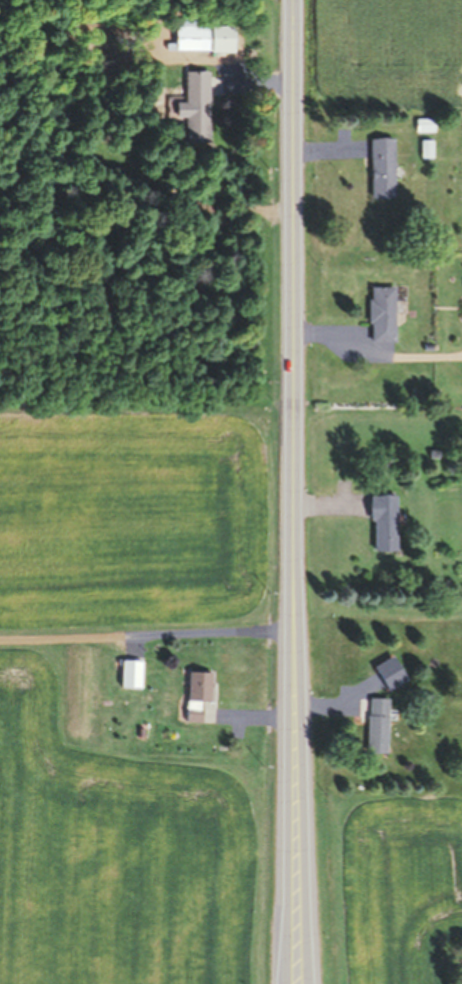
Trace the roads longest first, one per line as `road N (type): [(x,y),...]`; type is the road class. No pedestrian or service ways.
road 1 (primary): [(292,877),(290,0)]
road 2 (track): [(0,636),(292,626)]

